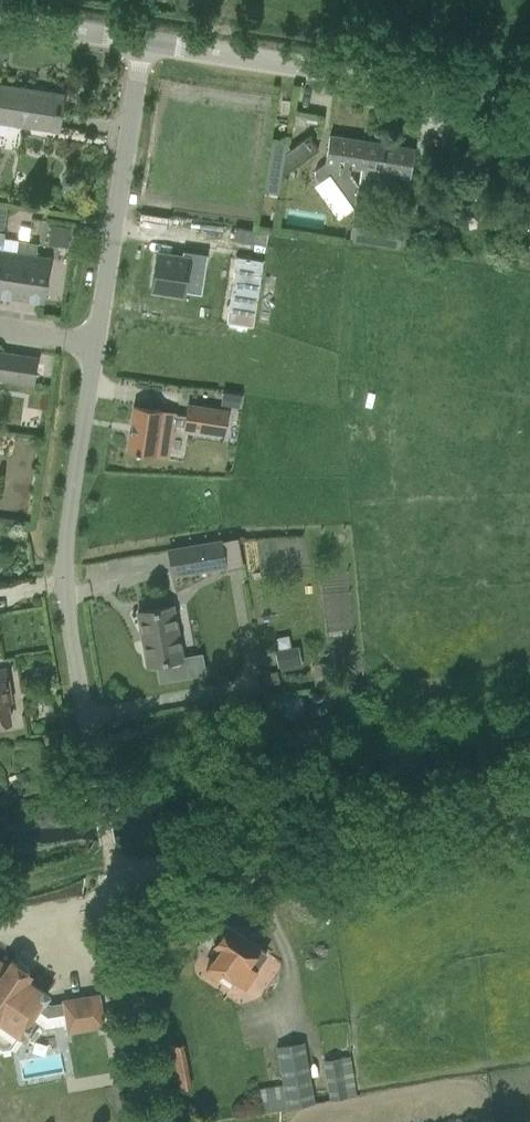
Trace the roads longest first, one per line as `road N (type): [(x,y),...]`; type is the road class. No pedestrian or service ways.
road 1 (residential): [(529,797),(113,874),(66,597),(65,543),(97,345)]
road 2 (tertiary): [(529,103),(145,43)]
road 3 (residential): [(97,345),(145,43)]
road 4 (tertiary): [(145,43),(0,19)]

